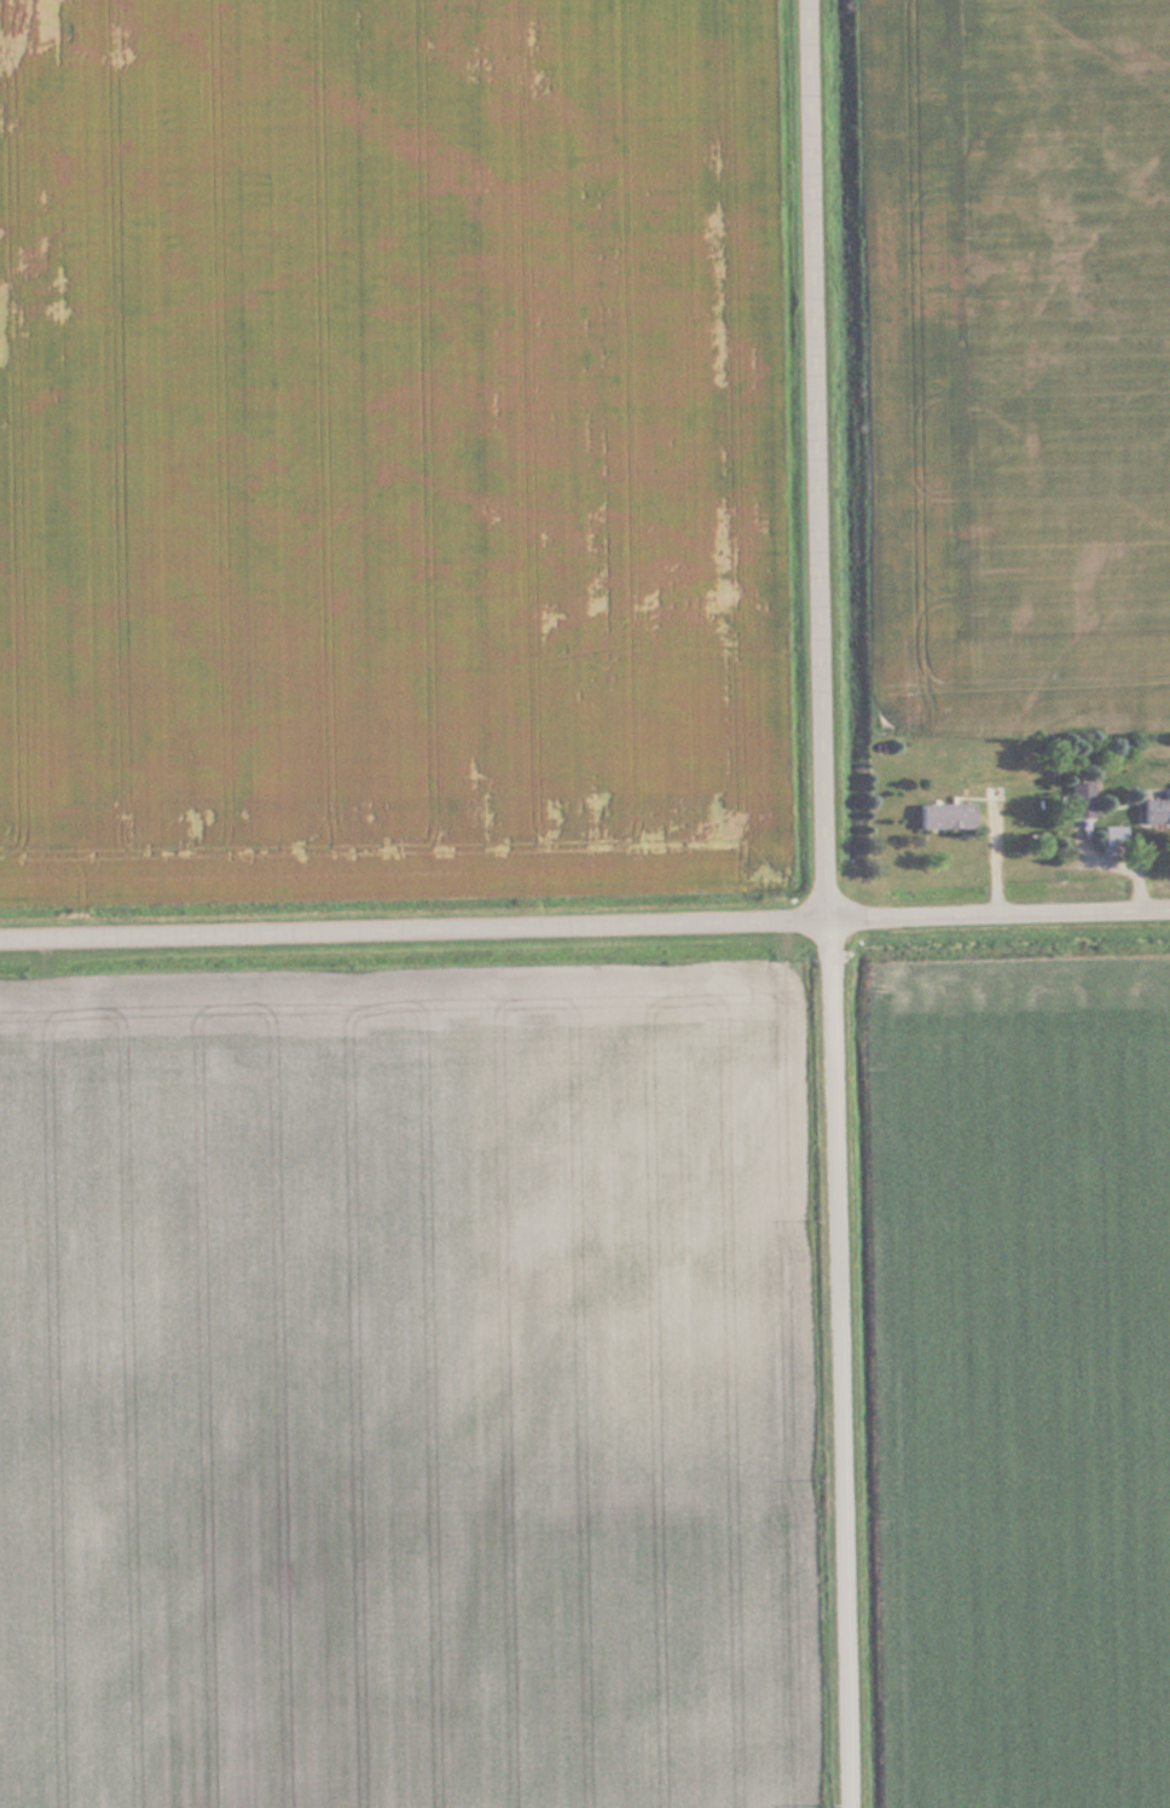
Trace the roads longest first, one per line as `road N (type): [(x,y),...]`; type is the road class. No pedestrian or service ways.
road 1 (residential): [(855,1807),(828,908),(815,0)]
road 2 (residential): [(0,928),(1169,899)]

